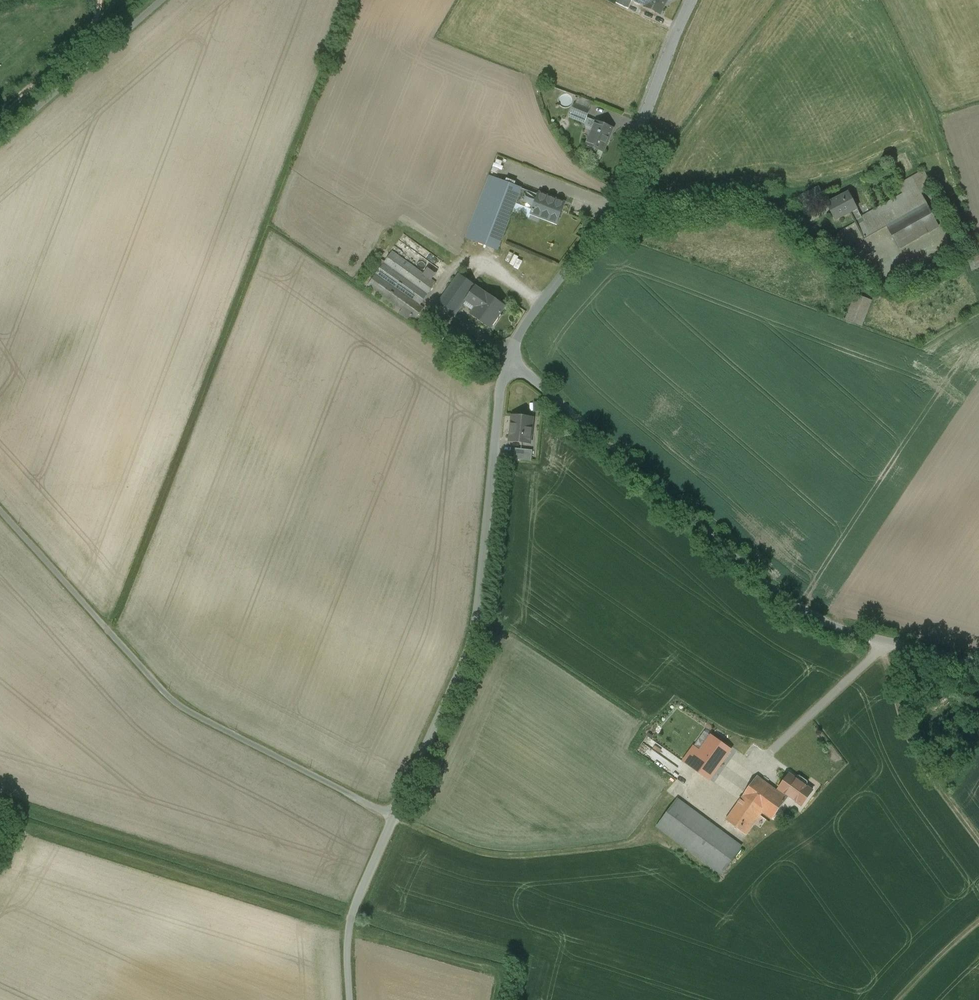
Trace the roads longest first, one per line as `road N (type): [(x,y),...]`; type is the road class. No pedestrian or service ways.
road 1 (unclassified): [(511,357),(792,604),(849,632),(978,664)]
road 2 (unclassified): [(395,817),(173,700),(0,509)]
road 3 (unclassified): [(395,817),(473,634),(511,357)]
road 4 (residential): [(511,357),(612,204),(691,0)]
road 5 (track): [(395,817),(476,851),(531,854),(633,842),(671,794)]
road 6 (unclassified): [(0,140),(162,0)]
road 7 (unclassified): [(350,999),(350,922),(395,817)]
road 8 (track): [(0,119),(75,52),(103,0)]

